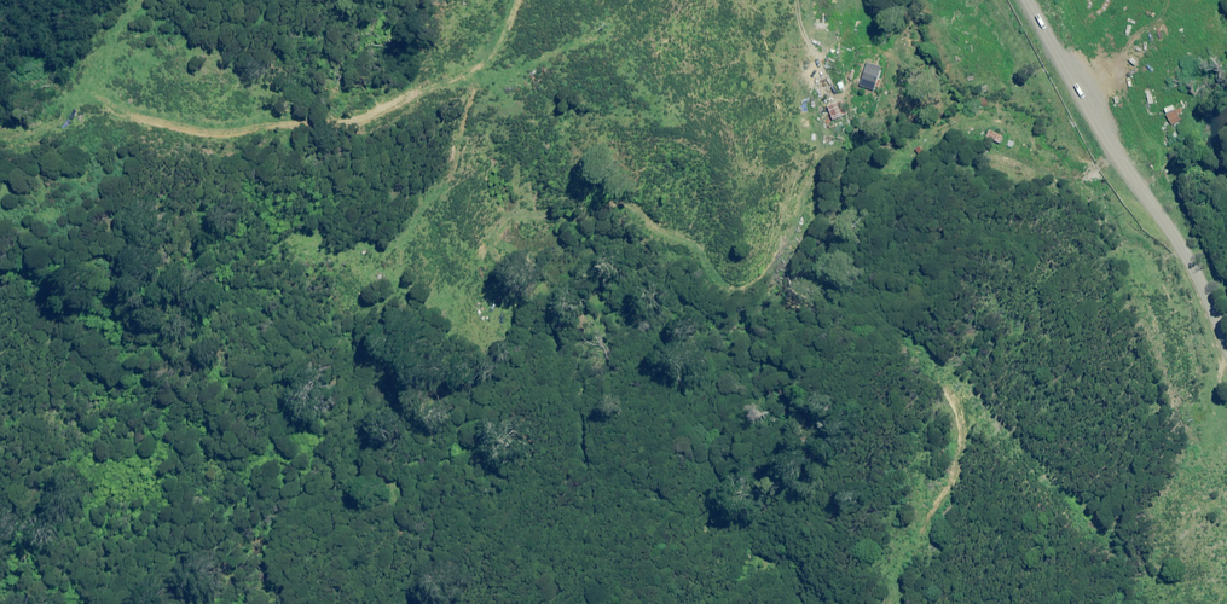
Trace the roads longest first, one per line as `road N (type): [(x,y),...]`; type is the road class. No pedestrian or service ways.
road 1 (track): [(786,0),(806,52),(806,138),(761,242),(719,274),(669,229),(636,215),(558,203),(499,217),(480,315),(416,394),(392,519),(353,569),(340,603)]
road 2 (track): [(532,0),(469,61),(401,107),(318,137),(215,150),(111,143),(28,148),(0,164)]
road 3 (tertiary): [(1036,0),(1226,335)]

